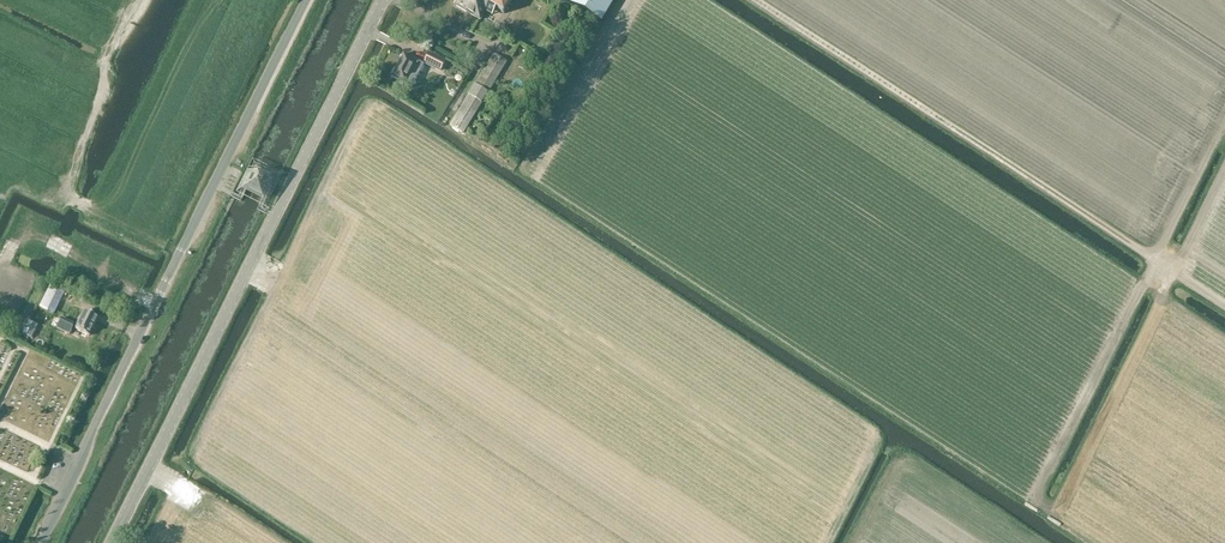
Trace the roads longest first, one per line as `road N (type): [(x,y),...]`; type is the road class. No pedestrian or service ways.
road 1 (tertiary): [(111,542),(383,0)]
road 2 (track): [(1155,266),(757,0)]
road 3 (residential): [(38,542),(182,250)]
road 4 (unclassified): [(182,250),(307,0)]

